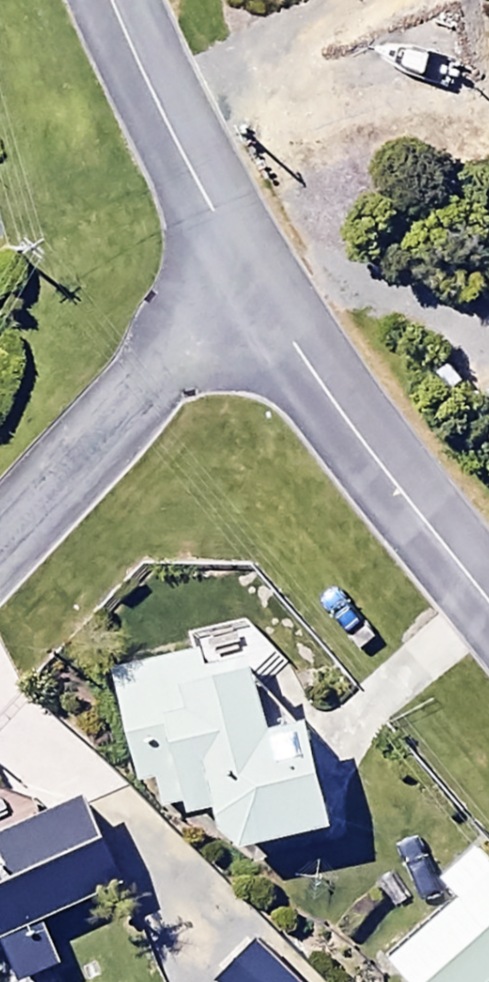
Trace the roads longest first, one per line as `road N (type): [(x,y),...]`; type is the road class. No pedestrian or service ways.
road 1 (tertiary): [(241,270),(488,603)]
road 2 (residential): [(241,270),(0,534)]
road 3 (tertiary): [(114,0),(241,270)]

